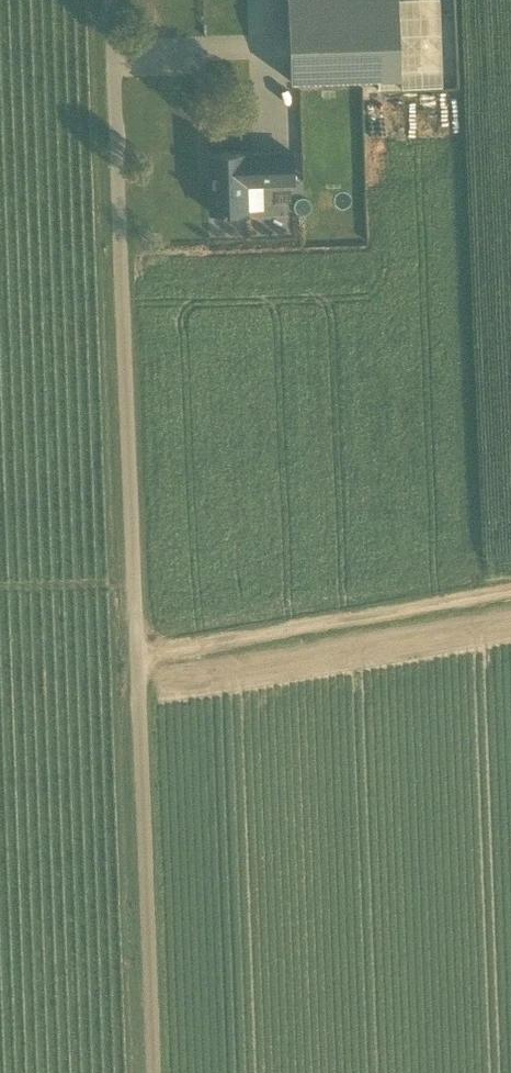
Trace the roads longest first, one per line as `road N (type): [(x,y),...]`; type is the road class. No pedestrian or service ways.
road 1 (unclassified): [(155,1072),(108,0)]
road 2 (track): [(140,663),(510,597)]

